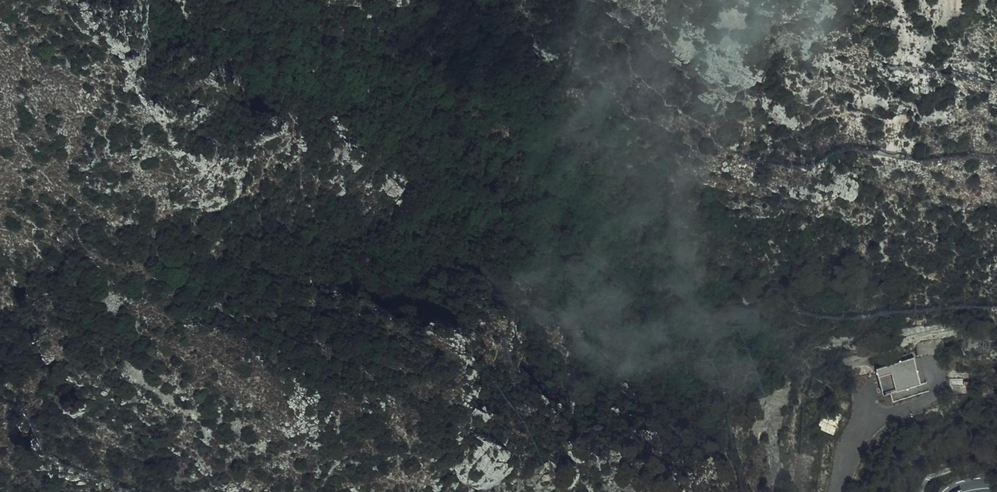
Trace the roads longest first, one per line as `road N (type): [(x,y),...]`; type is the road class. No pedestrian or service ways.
road 1 (motorway): [(996,131),(761,197),(558,277),(352,380),(189,491)]
road 2 (motorway): [(309,491),(561,357),(742,278),(996,206)]

